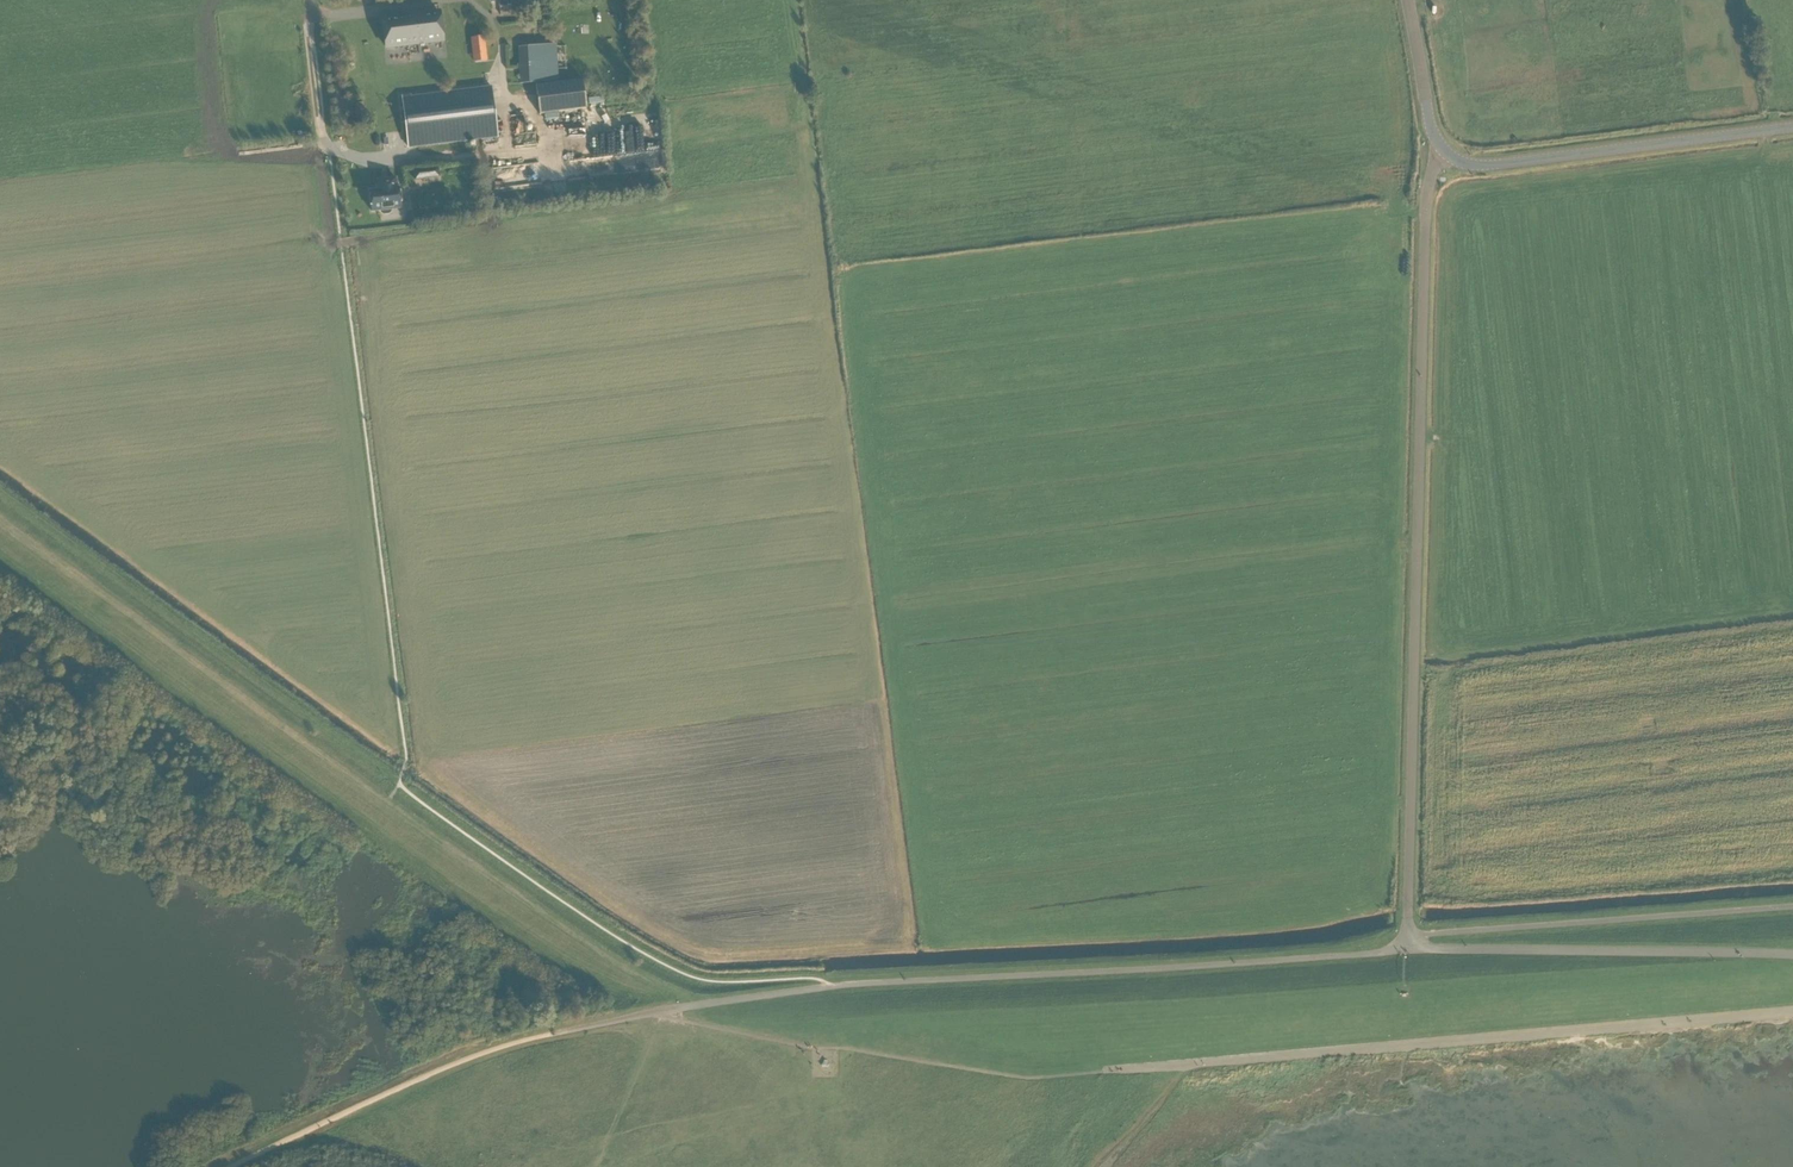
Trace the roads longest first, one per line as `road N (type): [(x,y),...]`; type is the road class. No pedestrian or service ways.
road 1 (unclassified): [(1405,950),(1426,209),(1436,168),(1448,156)]
road 2 (unclassified): [(655,1013),(873,983),(1405,950)]
road 3 (unclassified): [(1792,954),(1405,950)]
road 4 (tertiary): [(1448,156),(1506,164),(1792,128)]
road 5 (tertiary): [(1448,156),(1429,122),(1408,0)]
road 6 (unclassified): [(326,144),(309,0)]

